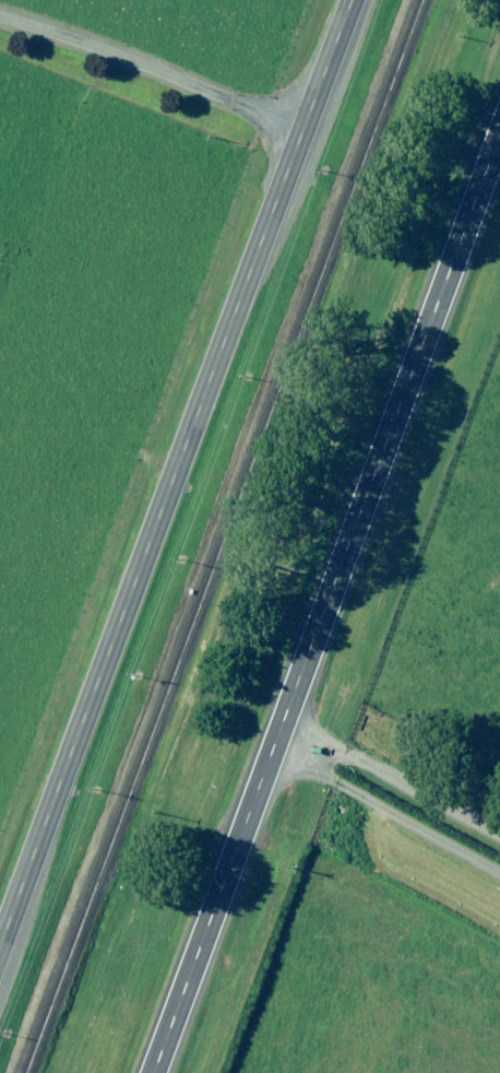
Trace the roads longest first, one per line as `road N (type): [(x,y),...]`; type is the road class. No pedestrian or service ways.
road 1 (secondary): [(0,949),(351,0)]
road 2 (primary): [(153,1072),(499,134)]
road 3 (track): [(0,19),(101,51),(301,132)]
road 4 (track): [(283,721),(464,814),(499,841)]

